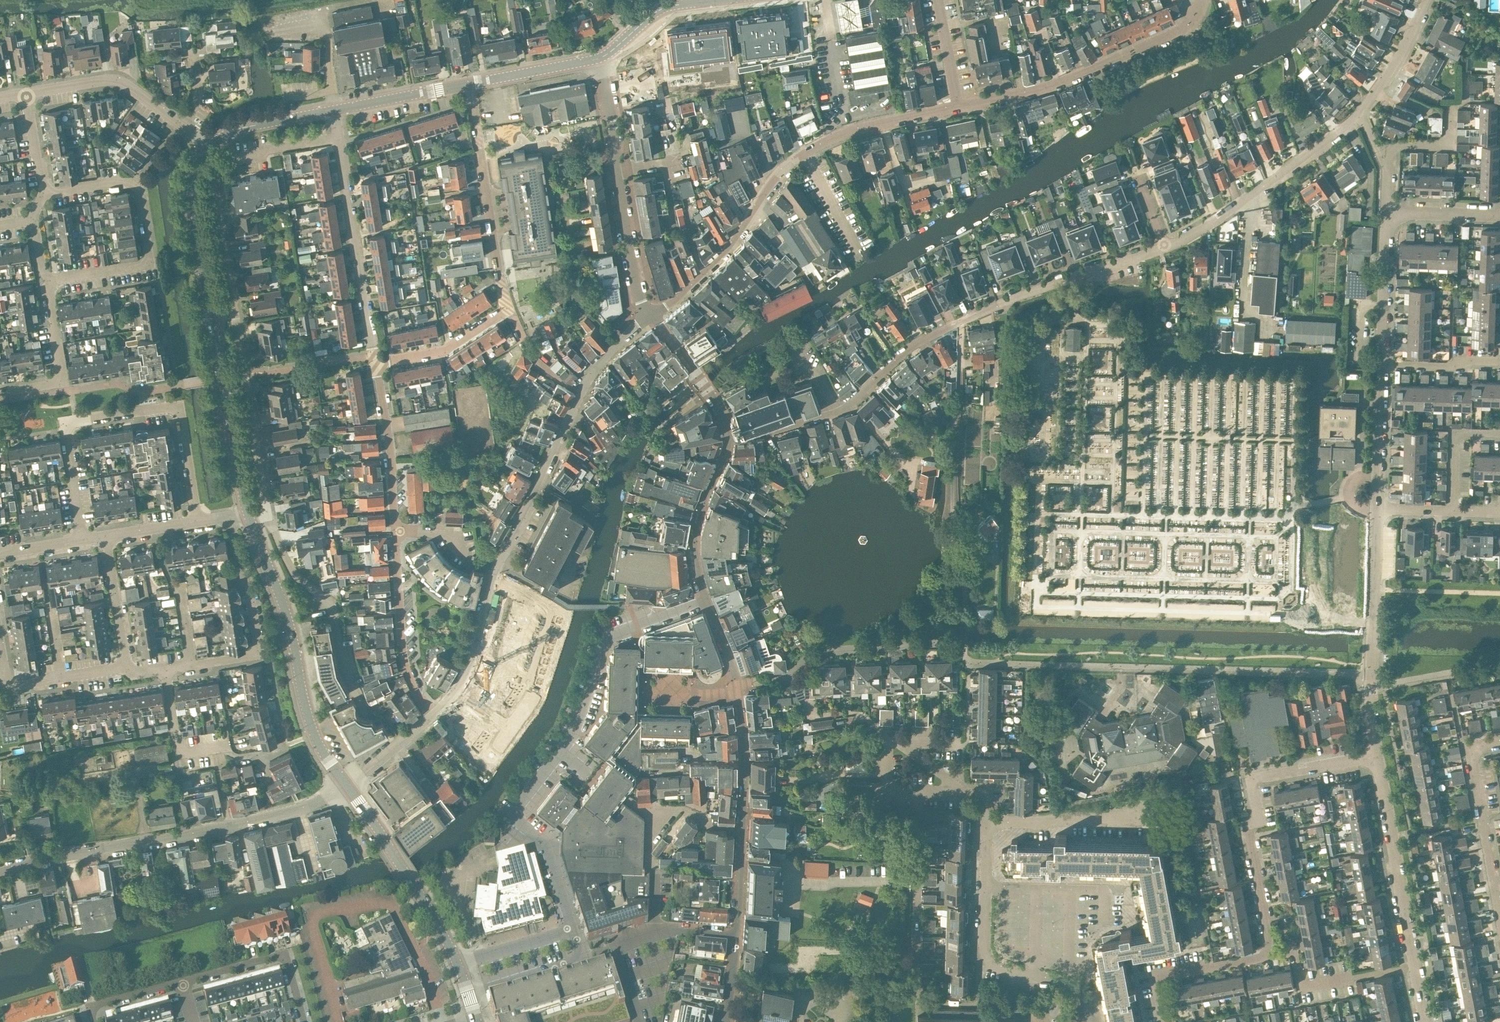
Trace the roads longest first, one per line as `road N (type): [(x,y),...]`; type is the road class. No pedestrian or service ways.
road 1 (residential): [(1163,1021),(1156,977),(1272,955),(1247,828),(1257,821),(1250,778),(1378,755)]
road 2 (residential): [(263,510),(214,174),(243,158),(340,140)]
road 3 (residential): [(573,930),(543,842),(514,809),(571,739),(607,639),(706,600)]
road 4 (tertiary): [(248,514),(190,208),(209,147)]
road 5 (residential): [(430,714),(407,673),(375,359)]
road 6 (tertiary): [(346,786),(309,808),(0,870)]
road 7 (residential): [(430,714),(467,677),(497,565),(577,394)]
road 8 (residential): [(78,540),(64,423),(178,409),(196,523)]
road 9 (residential): [(706,600),(740,703),(735,937)]
road 10 (tertiary): [(346,786),(317,744),(283,608),(248,514)]
road 11 (residential): [(304,1021),(286,953),(88,1008),(92,1021)]
road 12 (residential): [(48,281),(149,264),(135,180),(45,192)]
road 13 (residential): [(957,109),(1038,90),(1175,34),(1201,0)]
road 14 (residential): [(1425,1021),(1378,755)]
road 15 (residential): [(654,315),(634,279),(601,58)]
road 16 (residential): [(1084,1021),(1073,987),(986,957),(986,822)]
road 17 (residential): [(1378,755),(1371,707),(1376,509)]
road 18 (residential): [(1166,248),(1213,226),(1359,113)]
road 19 (residential): [(363,707),(344,665),(336,606),(292,570),(263,510)]
road 20 (residential): [(230,517),(257,650),(166,669)]
road 21 (residential): [(508,305),(469,84)]
road 22 (residential): [(375,359),(340,140)]
road 23 (residential): [(654,315),(708,269),(773,181),(803,157)]
road 24 (residential): [(961,320),(1166,248)]
road 25 (tertiary): [(457,965),(346,786)]
road 26 (residential): [(209,147),(121,81),(25,95)]
road 27 (residential): [(1499,744),(1469,751),(1499,922)]
road 28 (residential): [(986,822),(1151,819)]
road 29 (residential): [(729,443),(697,523),(706,600)]
road 30 (residential): [(803,157),(847,133),(957,109)]
road 31 (unclassified): [(837,413),(917,343),(961,320)]
road 32 (residential): [(1382,364),(1387,212)]
road 33 (residential): [(654,315),(724,414),(729,443)]
road 34 (residential): [(375,359),(445,347),(508,305)]
road 35 (residential): [(467,994),(578,960),(573,930)]
road 36 (residential): [(1376,509),(1382,364)]
road 37 (tertiary): [(335,109),(469,84)]
road 38 (residential): [(897,742),(886,742),(884,791),(960,793)]
road 39 (tertiary): [(469,84),(601,58)]
road 40 (tertiary): [(209,147),(248,126),(335,109)]
road 41 (residential): [(224,744),(177,753),(166,669)]
road 42 (residential): [(125,668),(105,537)]
road 43 (residential): [(1359,113),(1427,0)]
road 44 (residential): [(1453,512),(1455,433),(1499,434)]
road 45 (residential): [(125,668),(3,683)]
road 46 (residential): [(573,930),(457,965)]

